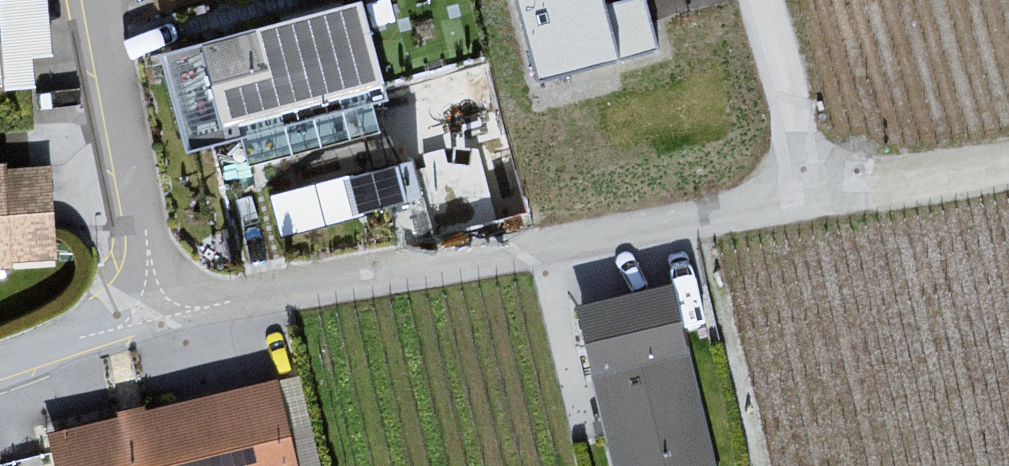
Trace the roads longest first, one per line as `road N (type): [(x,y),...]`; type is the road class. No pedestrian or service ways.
road 1 (residential): [(148,321),(815,206)]
road 2 (residential): [(148,321),(94,0)]
road 3 (unclassified): [(815,206),(758,0)]
road 4 (track): [(1008,175),(815,206)]
road 5 (residential): [(0,370),(148,321)]

